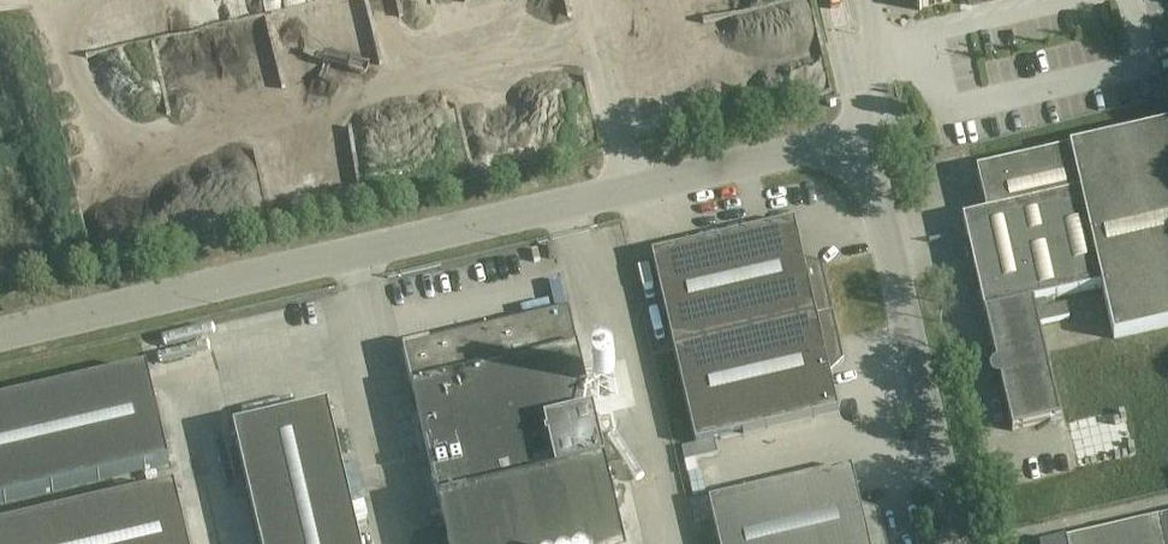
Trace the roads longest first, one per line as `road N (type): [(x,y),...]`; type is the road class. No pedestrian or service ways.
road 1 (unclassified): [(0,339),(858,140)]
road 2 (unclassified): [(951,543),(858,140)]

